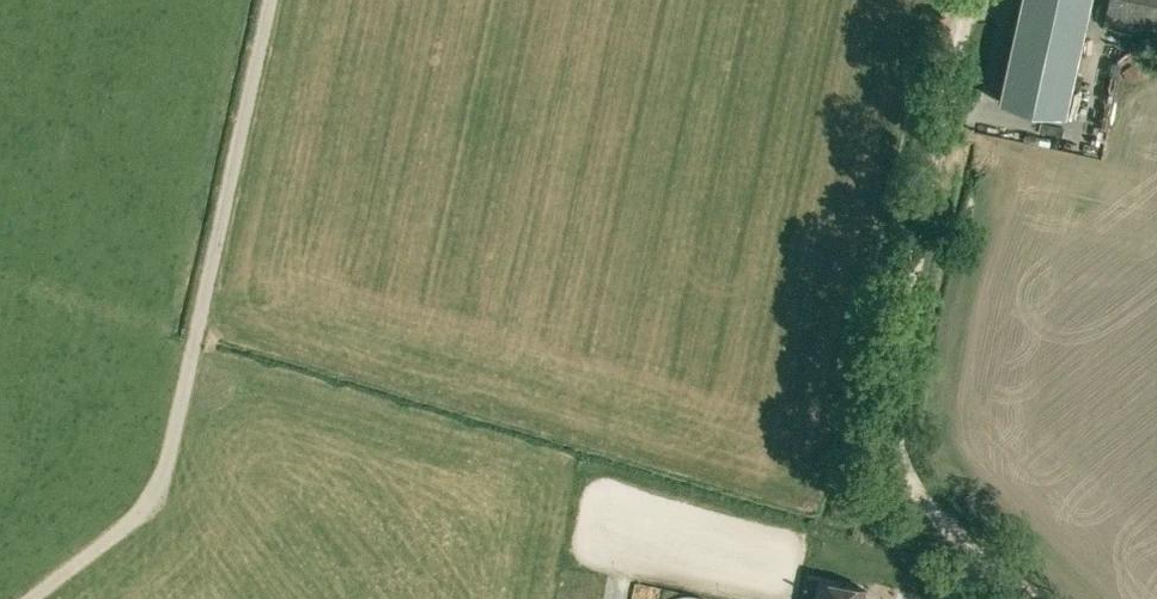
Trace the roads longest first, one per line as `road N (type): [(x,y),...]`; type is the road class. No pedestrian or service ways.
road 1 (track): [(970,0),(897,337),(890,404),(899,454),(923,499),(1024,598)]

